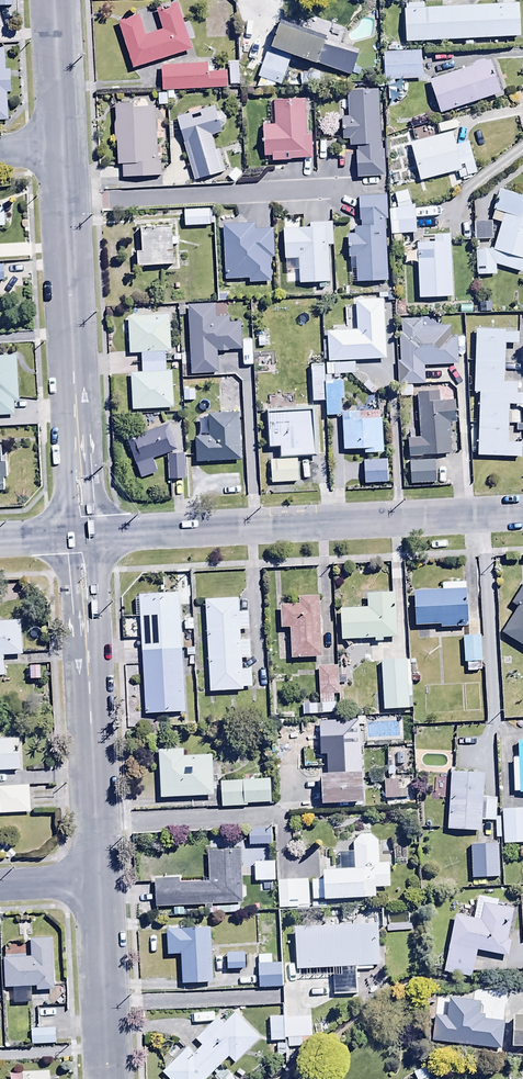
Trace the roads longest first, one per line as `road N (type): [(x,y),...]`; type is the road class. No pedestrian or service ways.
road 1 (tertiary): [(80,541),(522,519)]
road 2 (tertiary): [(61,146),(80,541)]
road 3 (unclassified): [(80,541),(97,882)]
road 4 (unclassified): [(97,882),(107,1078)]
road 5 (tertiary): [(54,0),(61,146)]

